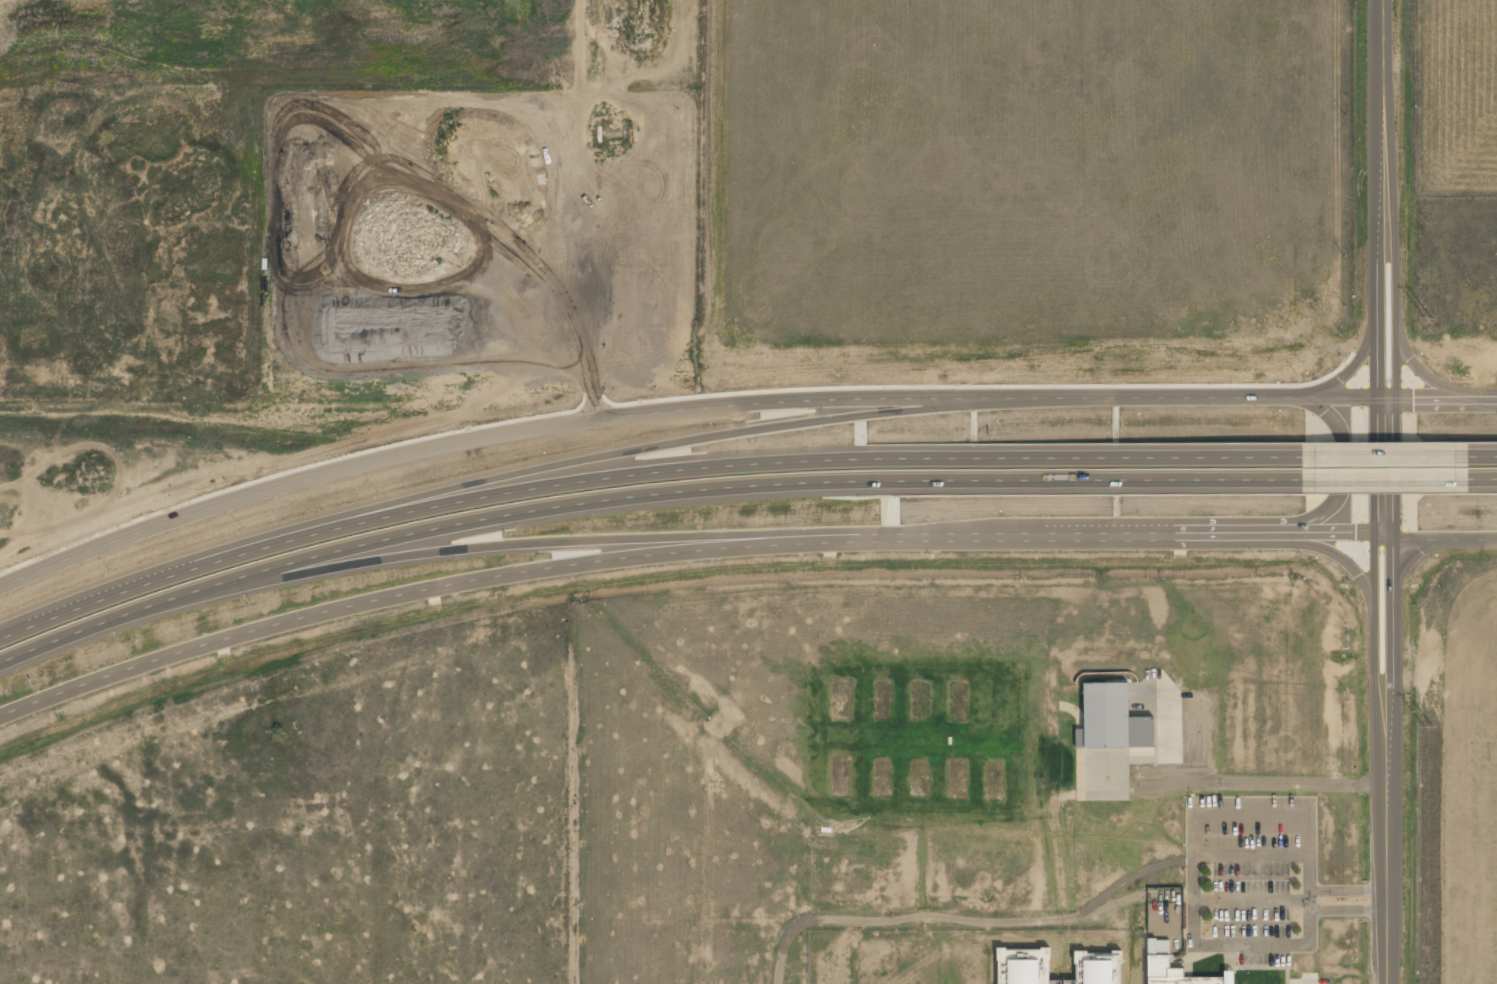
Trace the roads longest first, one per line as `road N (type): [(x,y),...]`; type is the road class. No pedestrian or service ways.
road 1 (secondary): [(1496,392),(854,397),(575,421),(284,484),(0,588)]
road 2 (secondary): [(0,717),(201,645),(366,600),(613,557),(815,538),(1496,539)]
road 3 (motorway): [(0,673),(229,587),(421,537),(634,505),(871,485),(1293,486)]
road 4 (motorway): [(1294,451),(855,448),(568,474),(324,522),(145,575),(0,630)]
road 5 (tertiary): [(1385,540),(1384,0)]
road 6 (motorway): [(328,561),(523,543),(815,538)]
road 7 (residential): [(1386,983),(1385,540)]
road 8 (motorway): [(987,397),(776,424),(611,469)]
road 9 (secondary): [(1296,540),(1346,500),(1346,432),(1335,412),(1299,395)]
road 10 (motorway): [(1293,486),(1463,487)]
road 11 (motorway): [(1461,451),(1294,451)]

